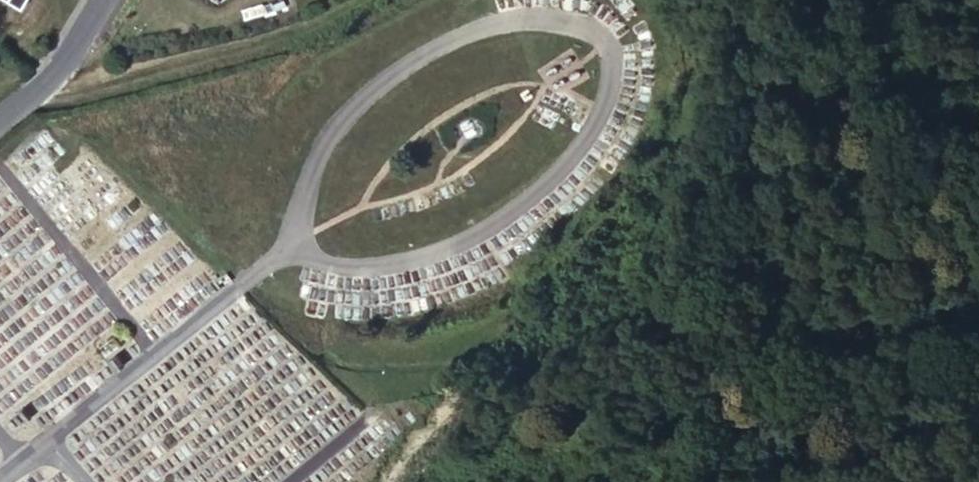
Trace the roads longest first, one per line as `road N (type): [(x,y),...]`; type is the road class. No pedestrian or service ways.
road 1 (residential): [(0,114),(37,81),(98,0)]

